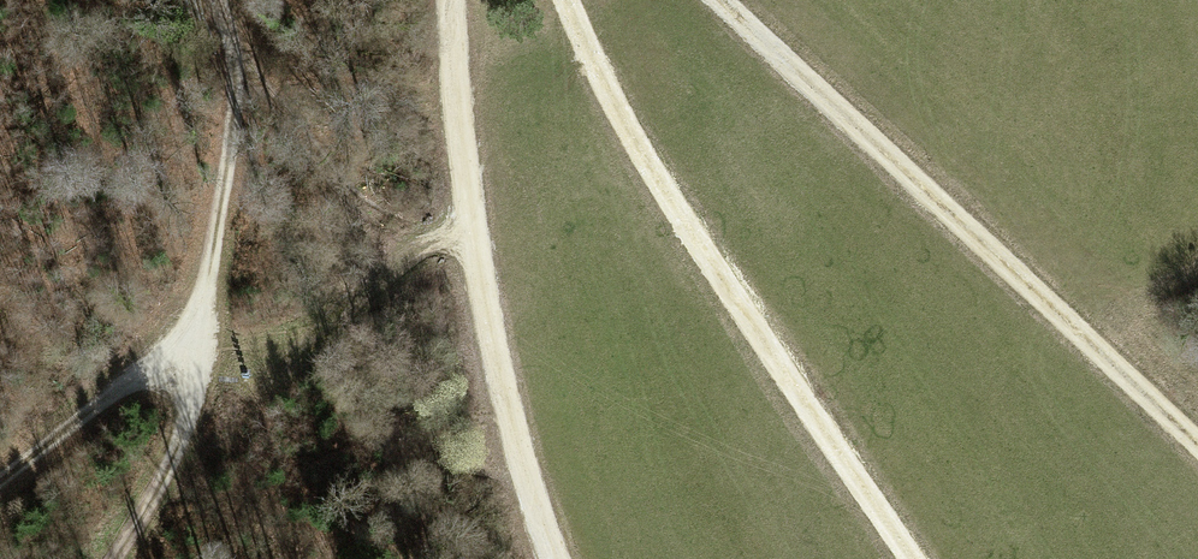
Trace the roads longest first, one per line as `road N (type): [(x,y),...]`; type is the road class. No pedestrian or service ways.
road 1 (track): [(566,0),(613,109),(701,249),(919,558)]
road 2 (track): [(718,0),(1197,441)]
road 3 (track): [(453,0),(470,218),(501,369),(558,558)]
road 4 (track): [(191,336),(234,154),(233,61),(213,0)]
road 5 (track): [(191,336),(0,489)]
road 6 (track): [(115,558),(187,423),(191,336)]

